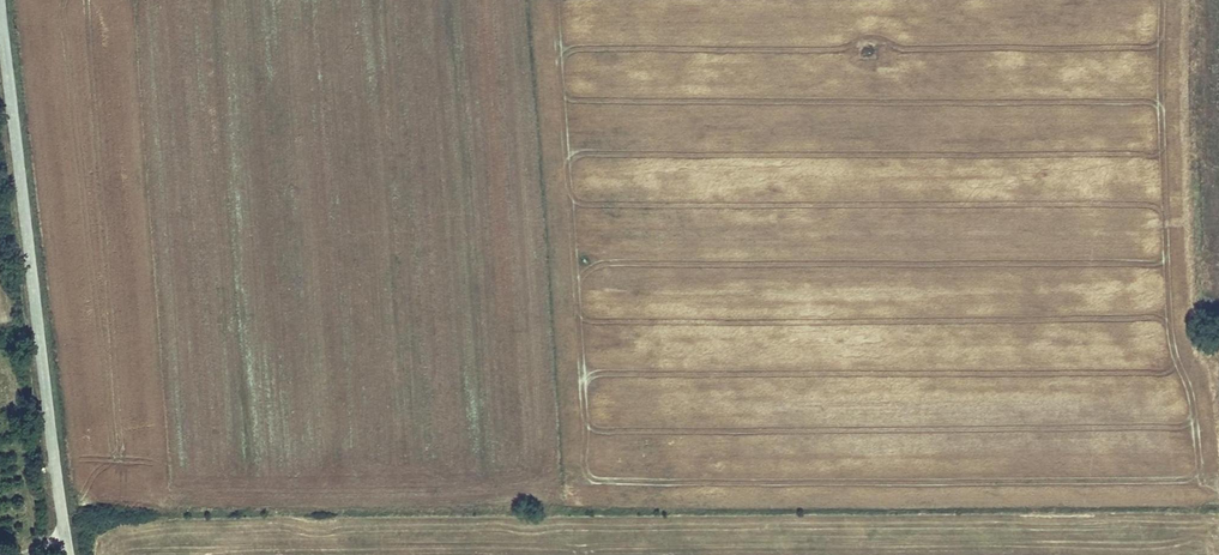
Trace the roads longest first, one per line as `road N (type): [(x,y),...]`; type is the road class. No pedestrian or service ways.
road 1 (unclassified): [(0,0),(69,554)]

